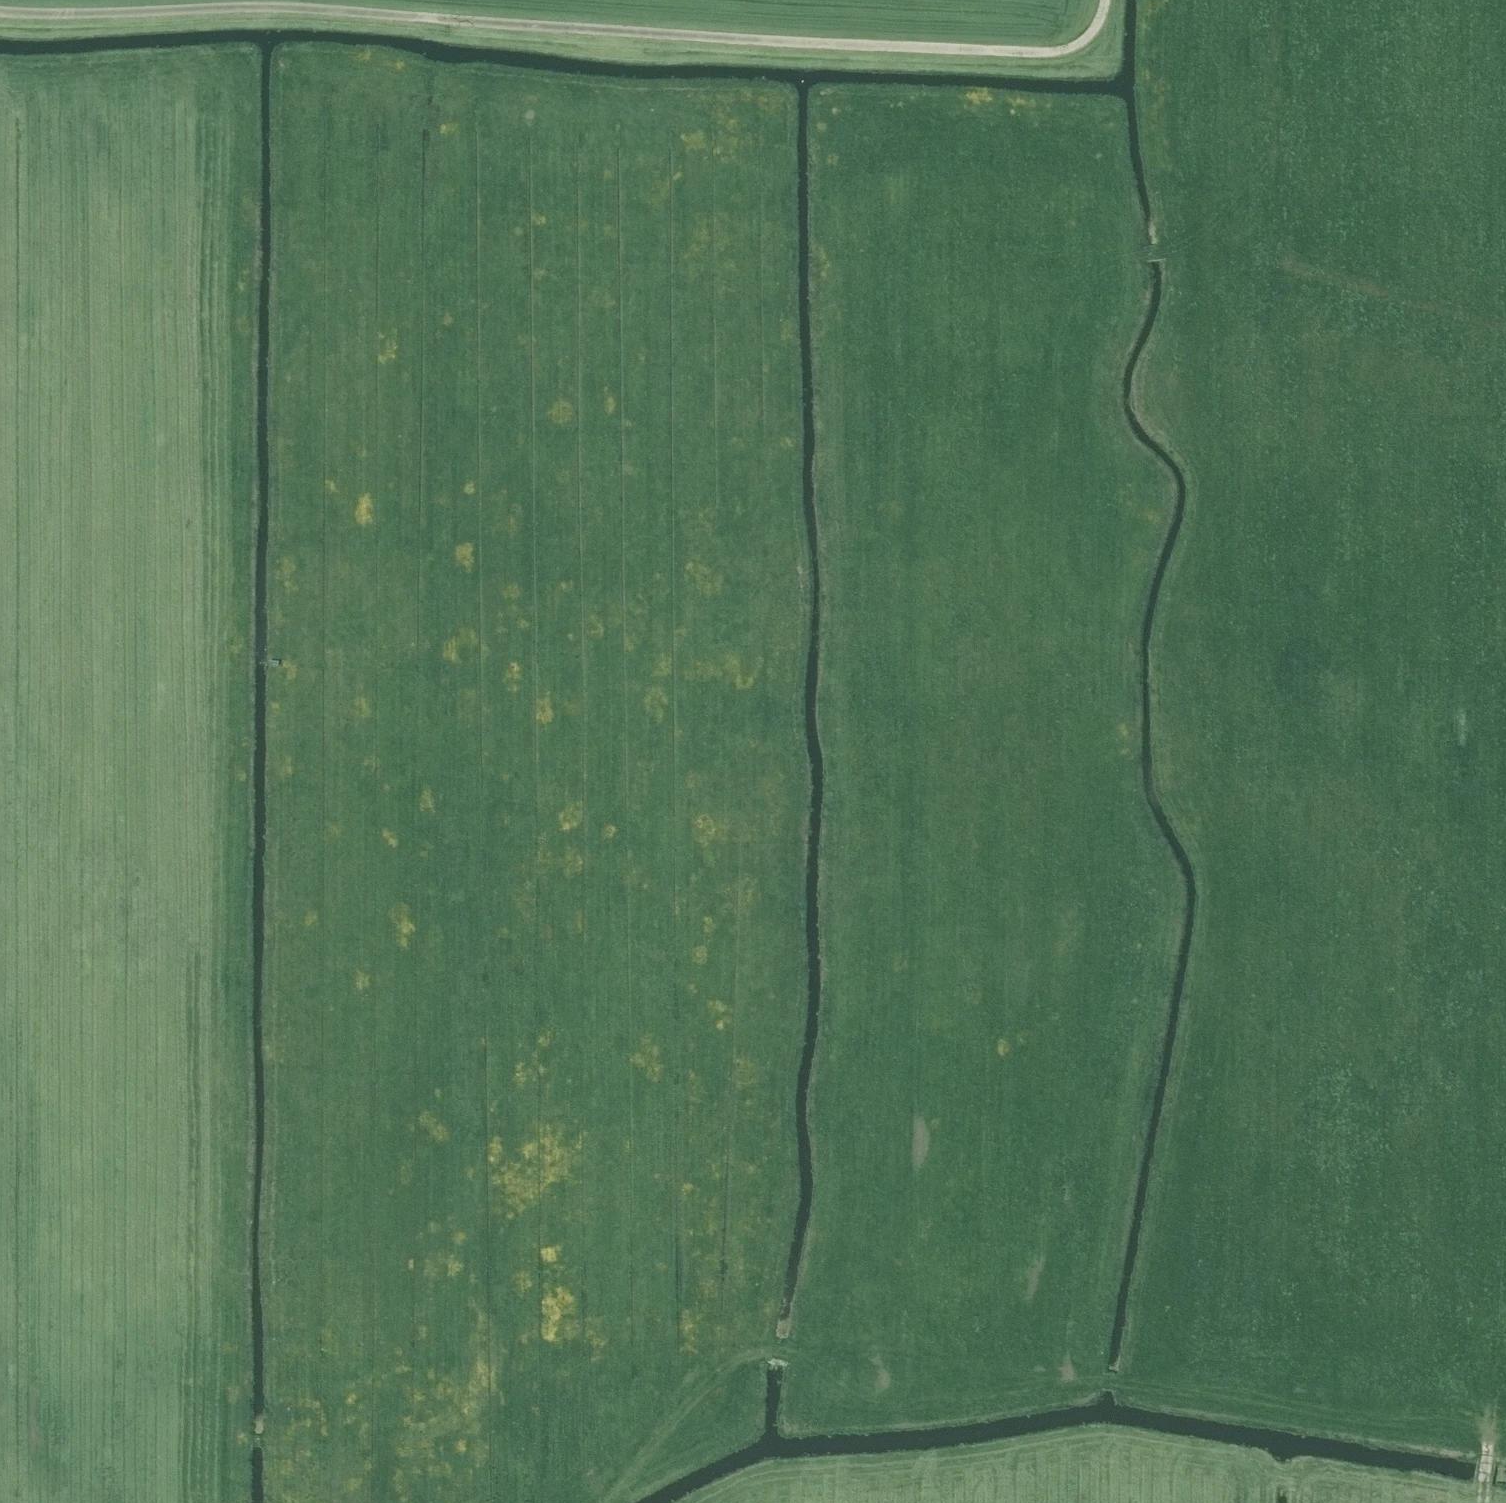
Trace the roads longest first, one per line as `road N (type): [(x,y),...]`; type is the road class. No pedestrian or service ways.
road 1 (track): [(0,12),(266,6),(1048,52),(1078,45),(1101,22),(1107,0)]

